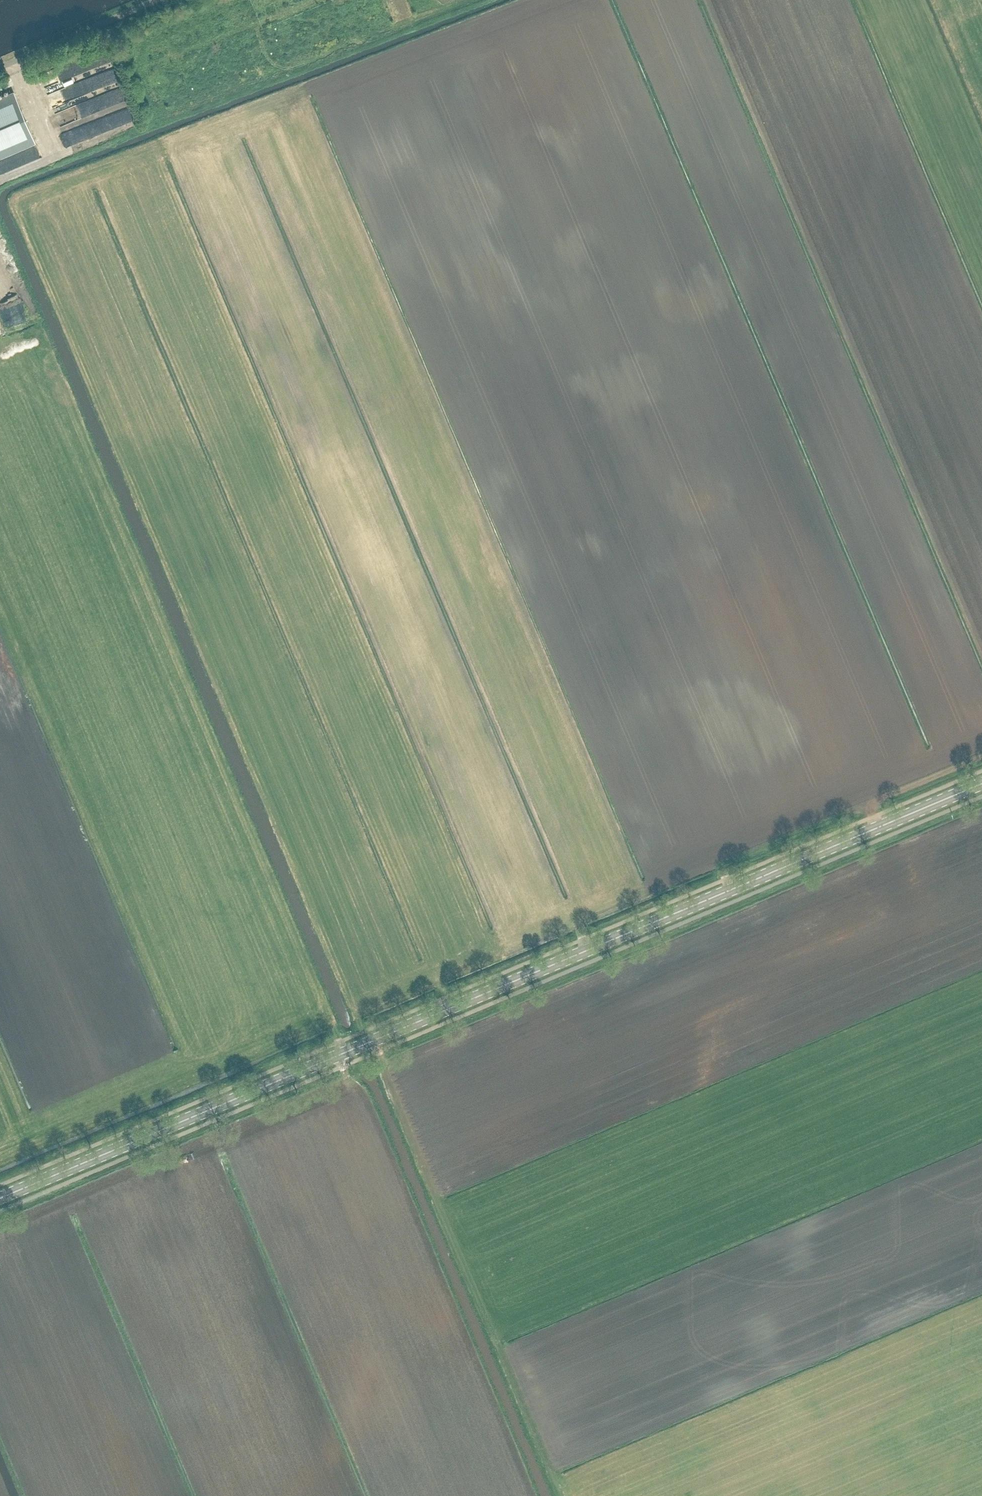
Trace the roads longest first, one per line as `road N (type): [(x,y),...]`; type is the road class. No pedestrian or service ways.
road 1 (primary): [(0,1197),(981,783)]
road 2 (unclassified): [(0,65),(153,0)]

